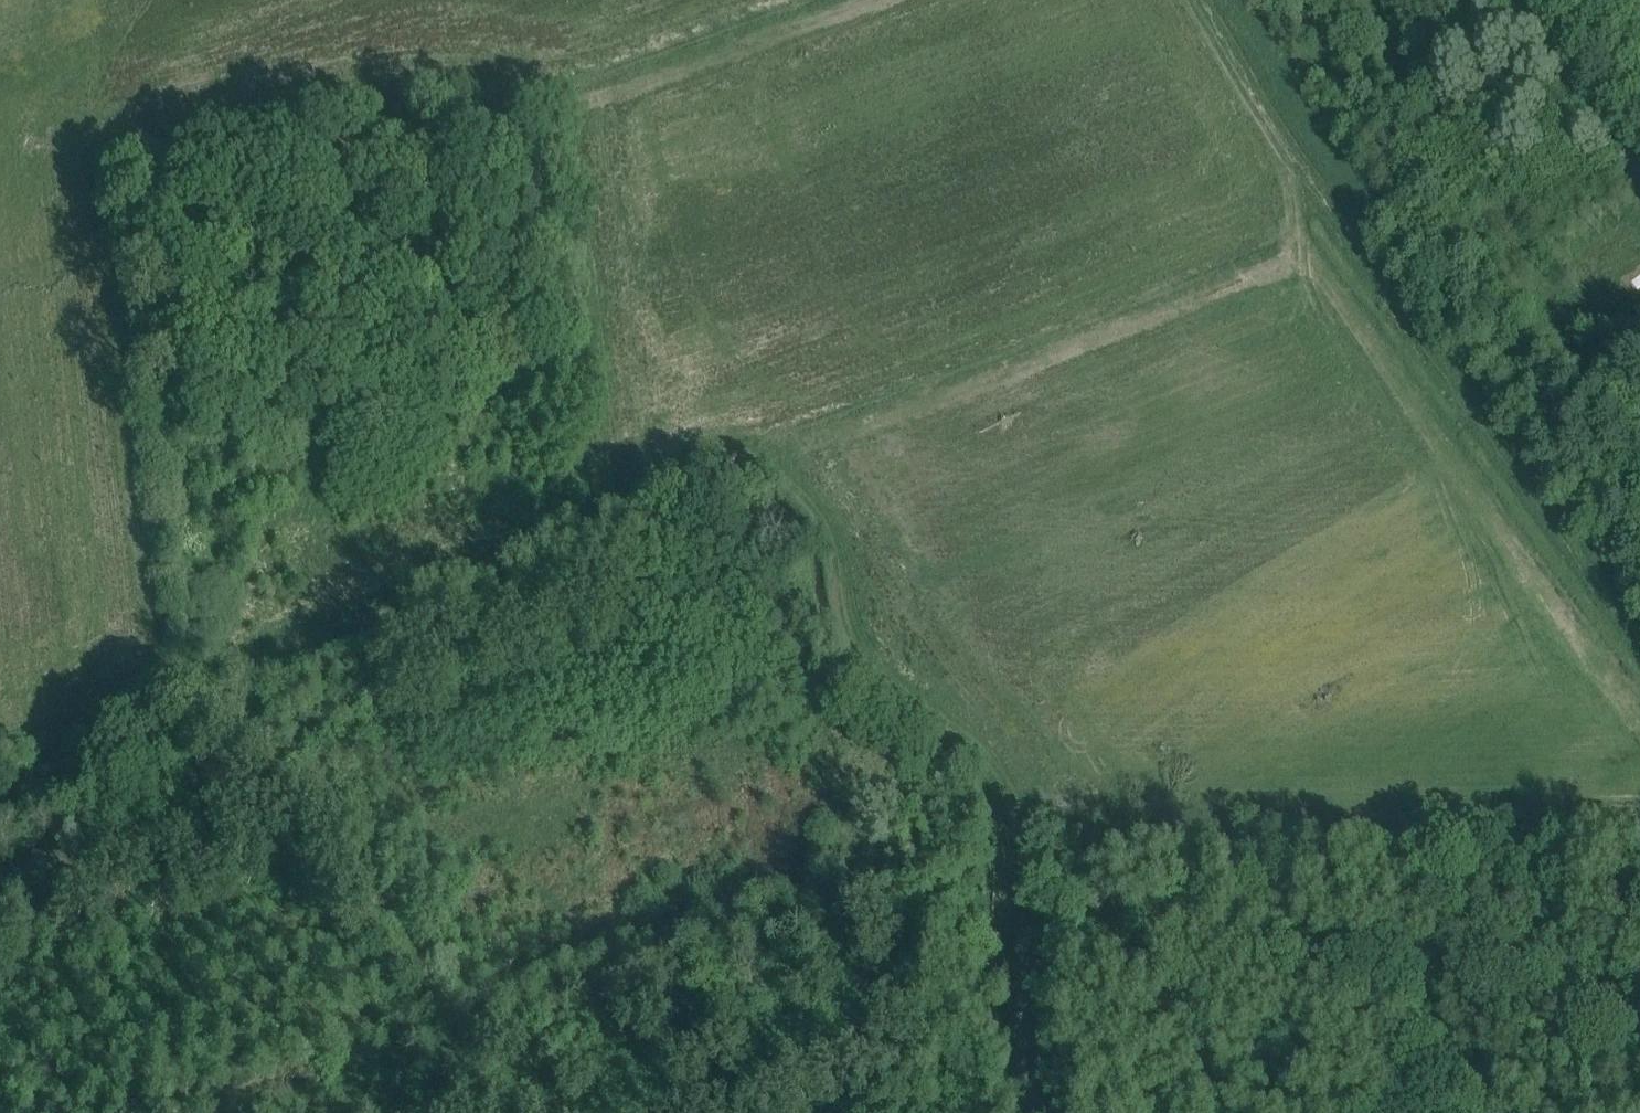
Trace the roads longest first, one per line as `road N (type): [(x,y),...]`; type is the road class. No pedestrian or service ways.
road 1 (track): [(1200,0),(1325,199),(1639,640)]
road 2 (track): [(0,753),(56,743),(566,527)]

